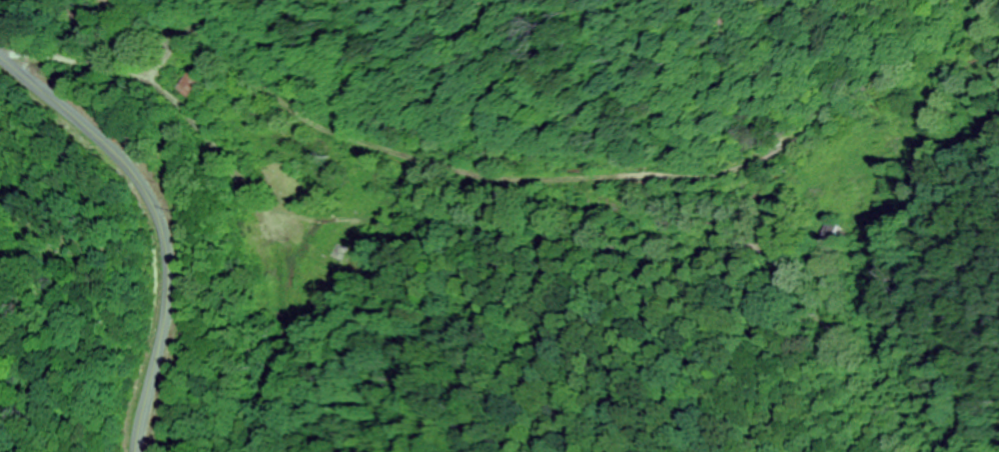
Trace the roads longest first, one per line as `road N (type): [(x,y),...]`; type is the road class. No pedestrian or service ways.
road 1 (secondary): [(140,451),(166,316),(163,239),(145,194),(108,147),(0,55)]

